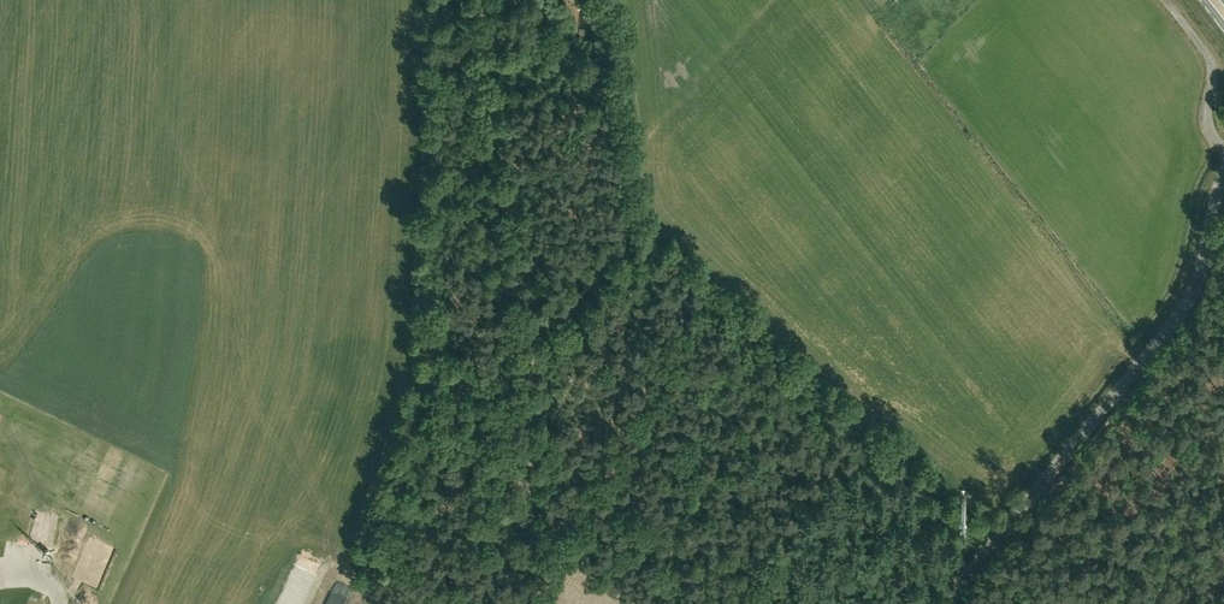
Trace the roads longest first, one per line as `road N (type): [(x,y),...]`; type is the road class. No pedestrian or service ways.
road 1 (track): [(633,603),(566,552),(532,480),(532,333),(478,0)]
road 2 (tertiary): [(944,603),(1184,322),(1223,175)]

